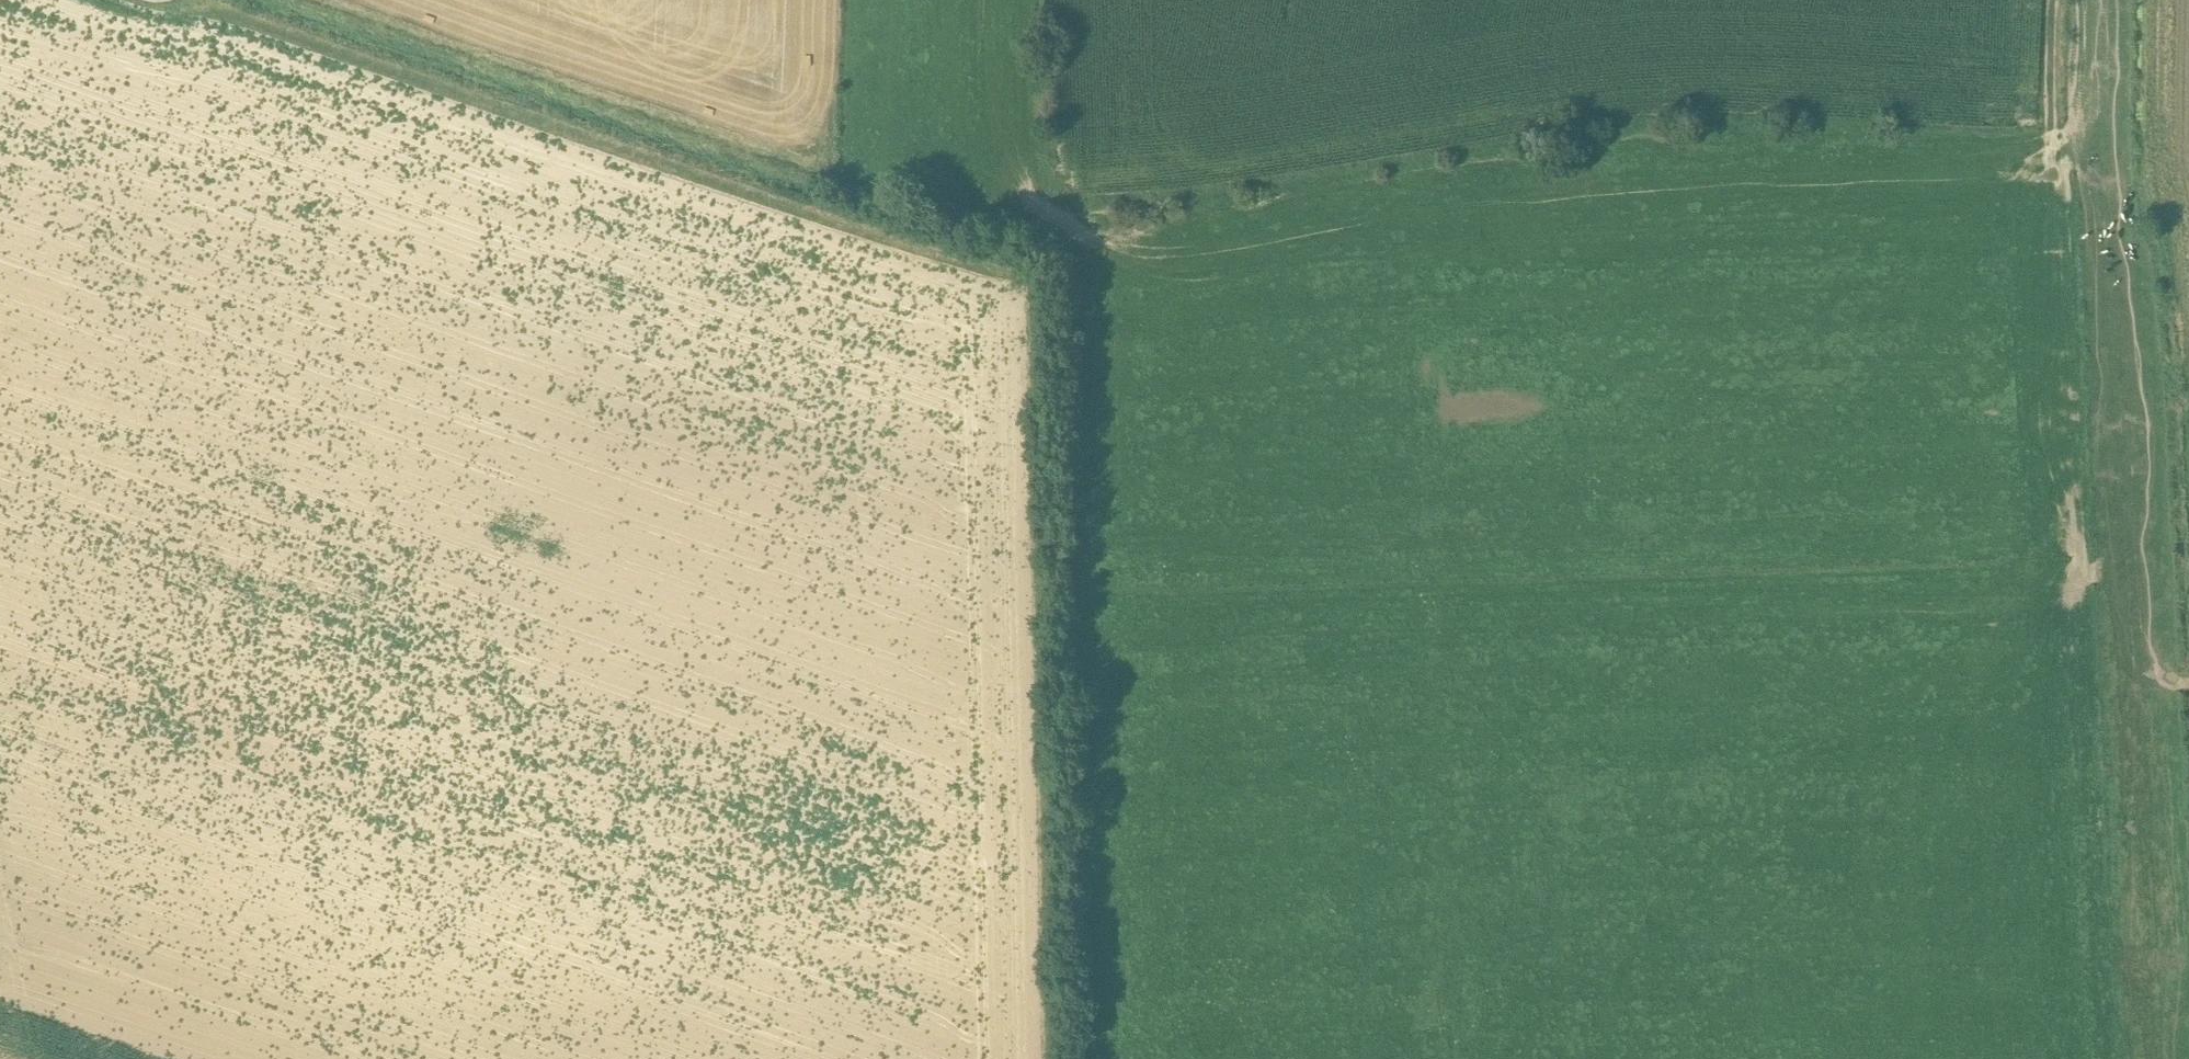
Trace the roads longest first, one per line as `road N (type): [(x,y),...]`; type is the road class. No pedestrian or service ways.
road 1 (track): [(2051,158),(2054,0)]

